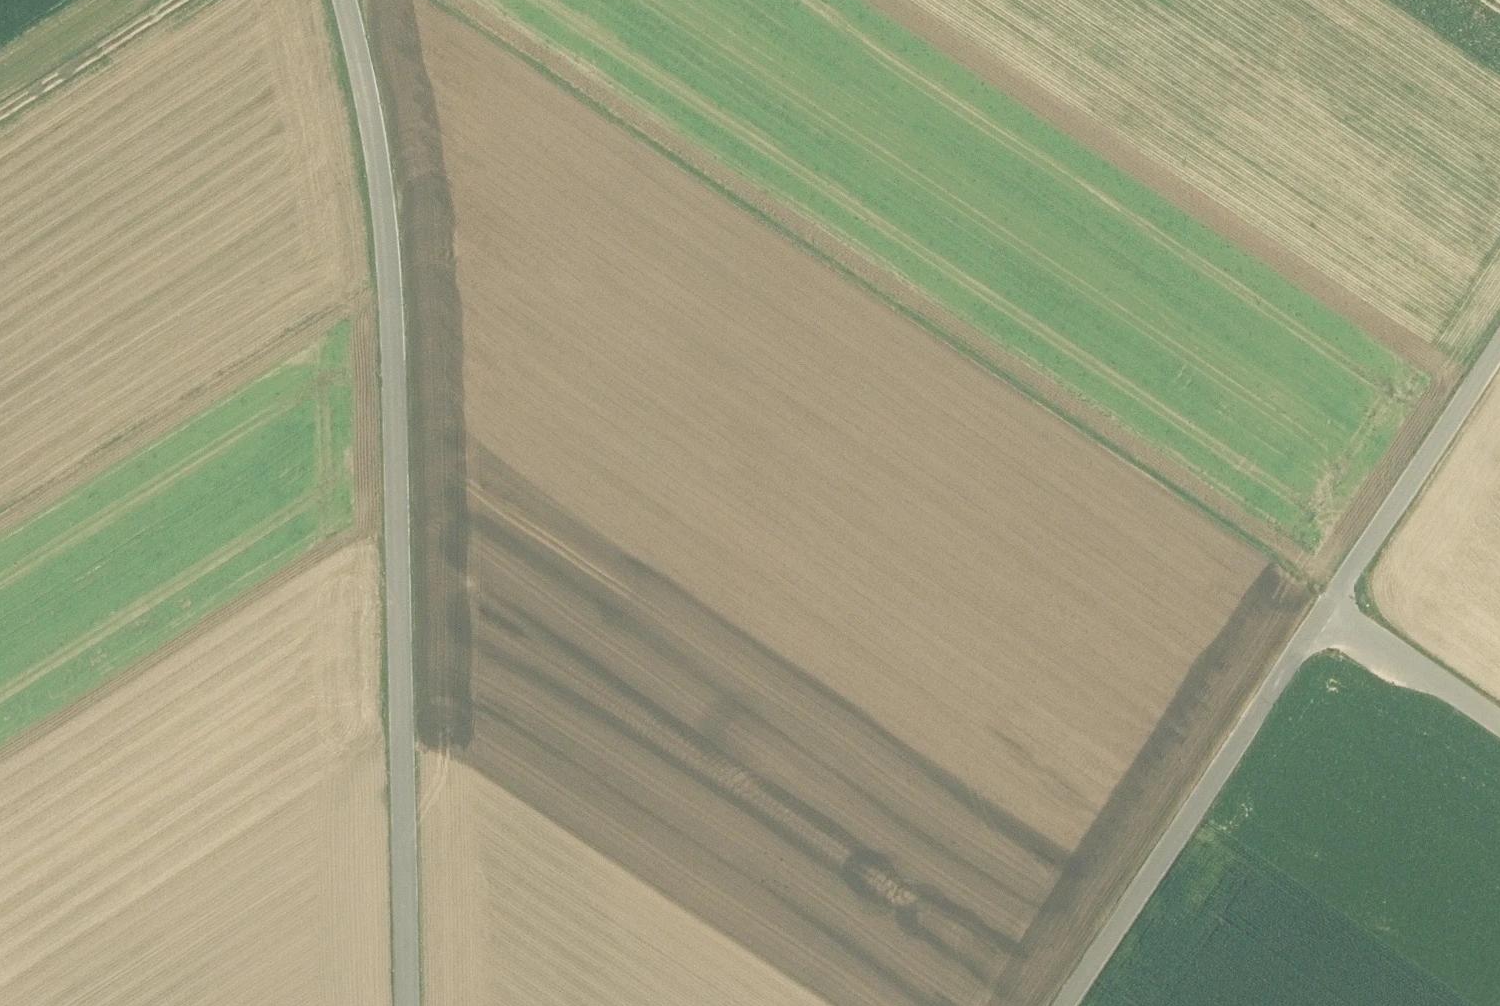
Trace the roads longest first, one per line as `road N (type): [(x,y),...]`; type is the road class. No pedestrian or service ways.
road 1 (track): [(1333,601),(422,0)]
road 2 (unclassified): [(409,1005),(392,266),(347,0)]
road 3 (unclassified): [(1067,1005),(1333,601)]
road 4 (unclassified): [(1333,601),(1499,348)]
road 5 (track): [(0,114),(179,0)]
road 6 (unclassified): [(1333,601),(1499,716)]

